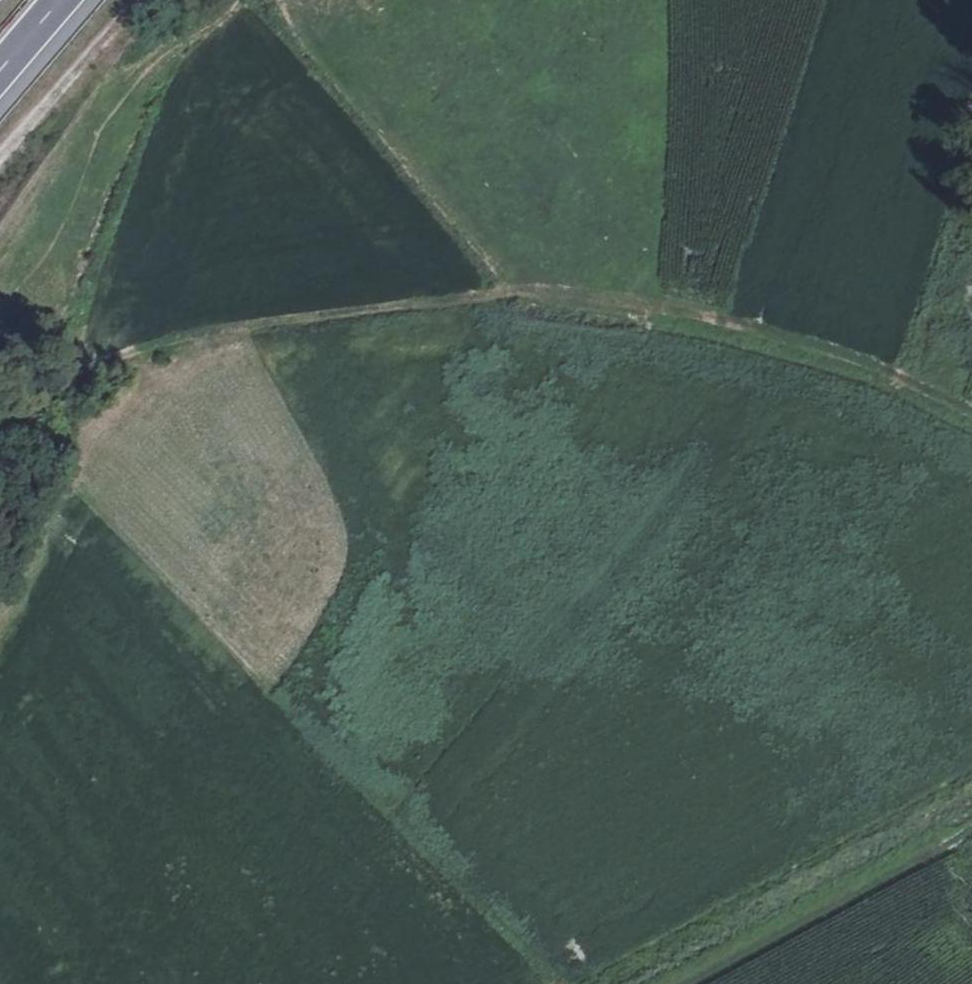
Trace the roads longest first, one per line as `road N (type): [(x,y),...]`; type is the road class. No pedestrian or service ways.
road 1 (track): [(971,823),(672,983)]

